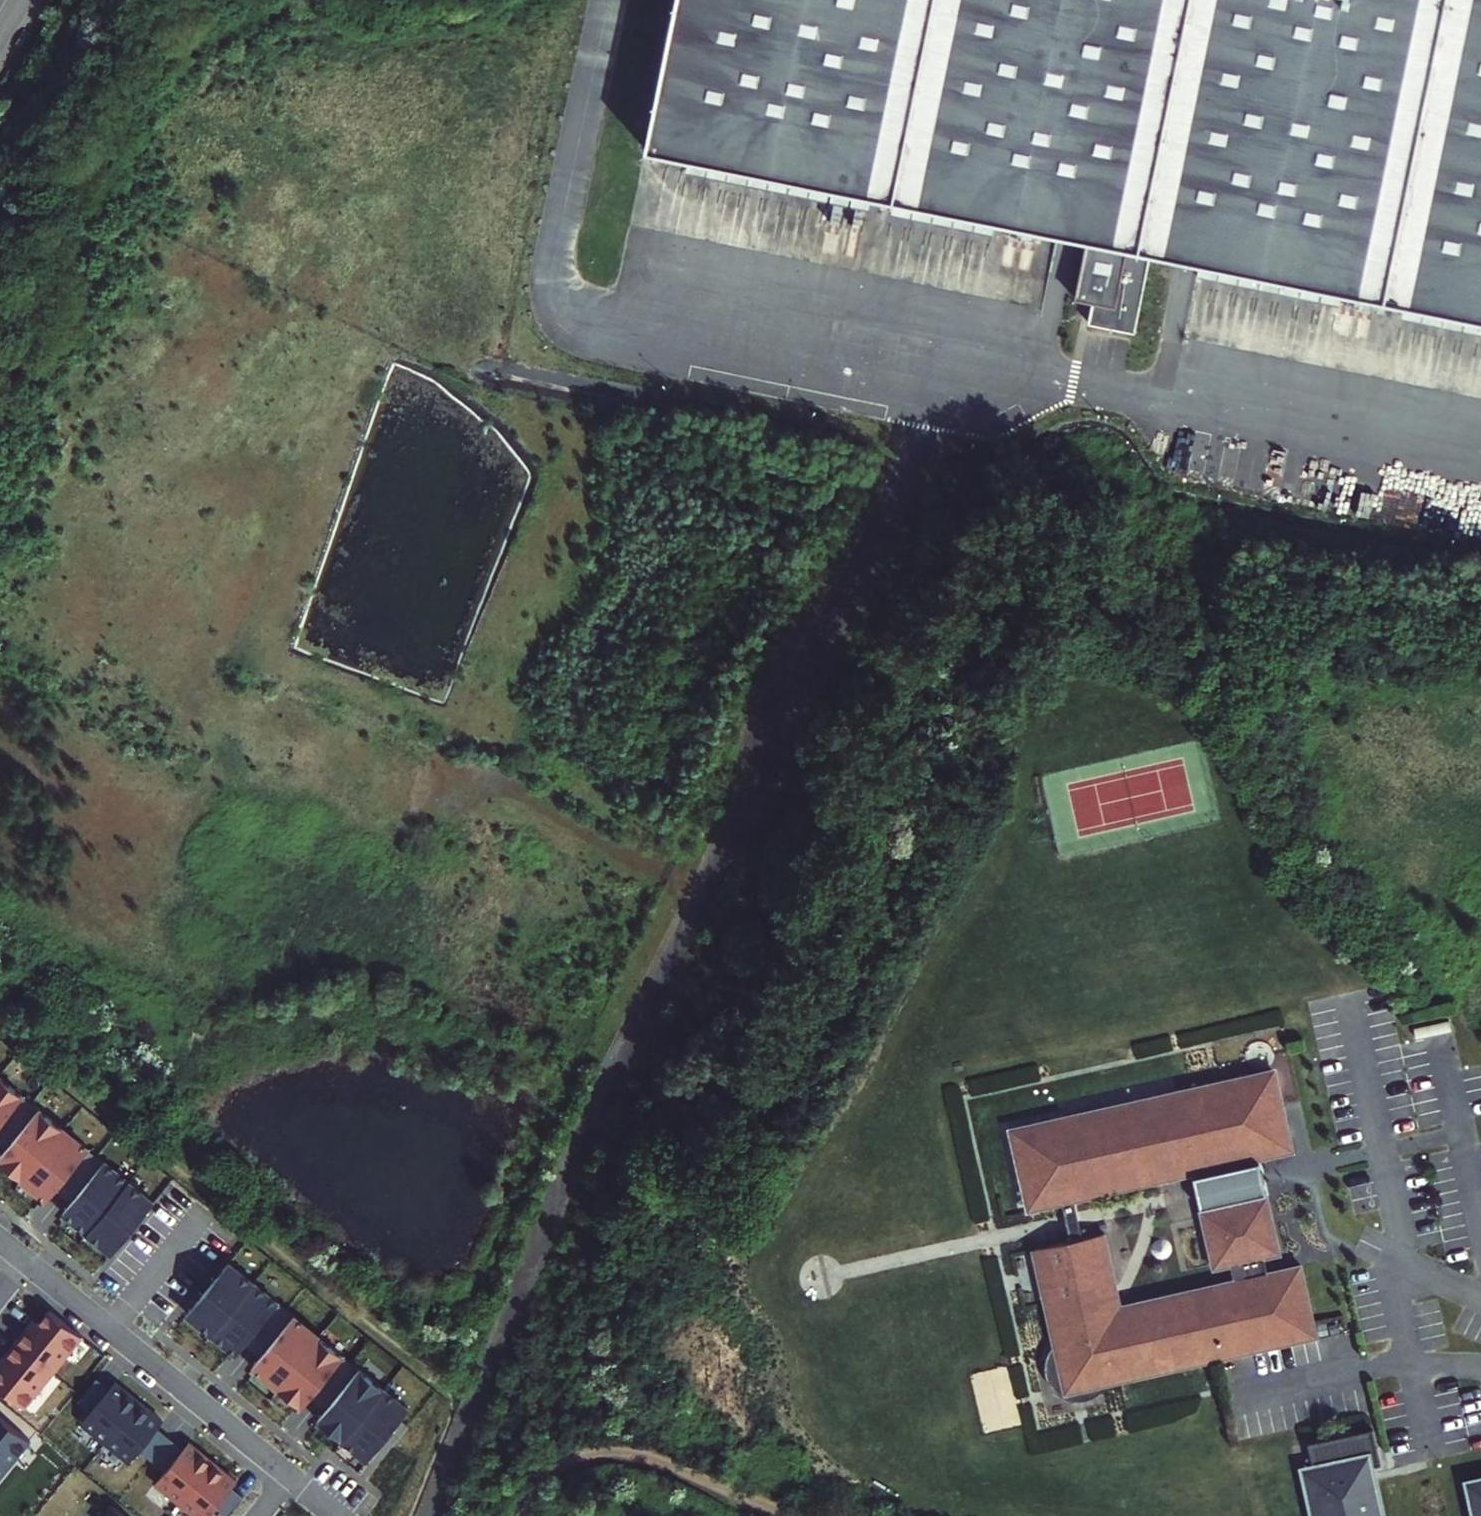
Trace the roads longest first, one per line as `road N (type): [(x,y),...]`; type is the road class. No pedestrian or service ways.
road 1 (residential): [(0,1242),(286,1472)]
road 2 (residential): [(1480,1295),(1368,1247)]

